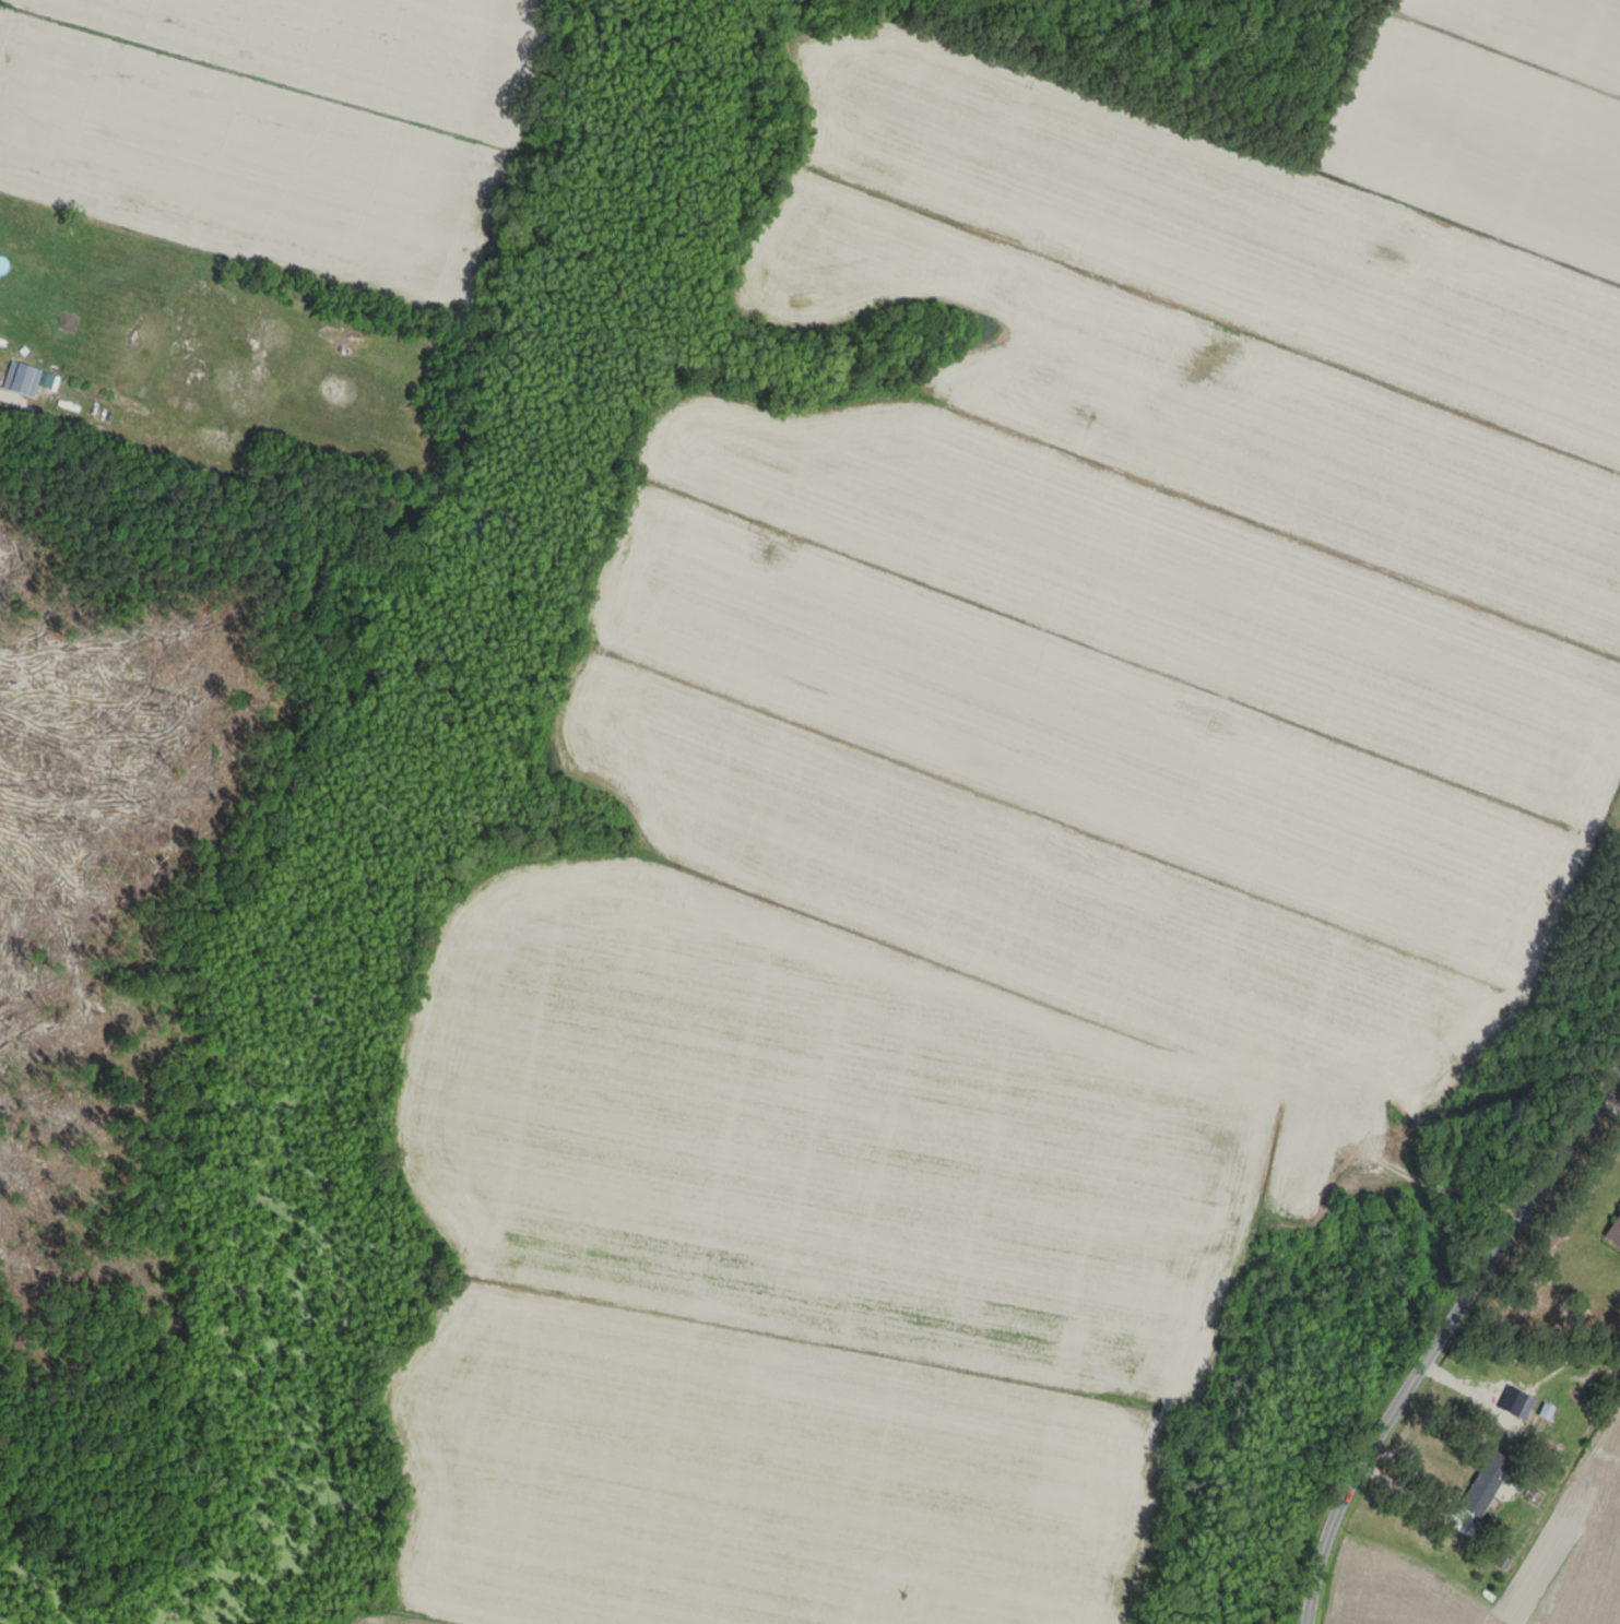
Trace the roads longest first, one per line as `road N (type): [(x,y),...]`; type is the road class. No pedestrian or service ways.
road 1 (residential): [(1302,1623),(1323,1544),(1363,1454),(1619,1065)]

